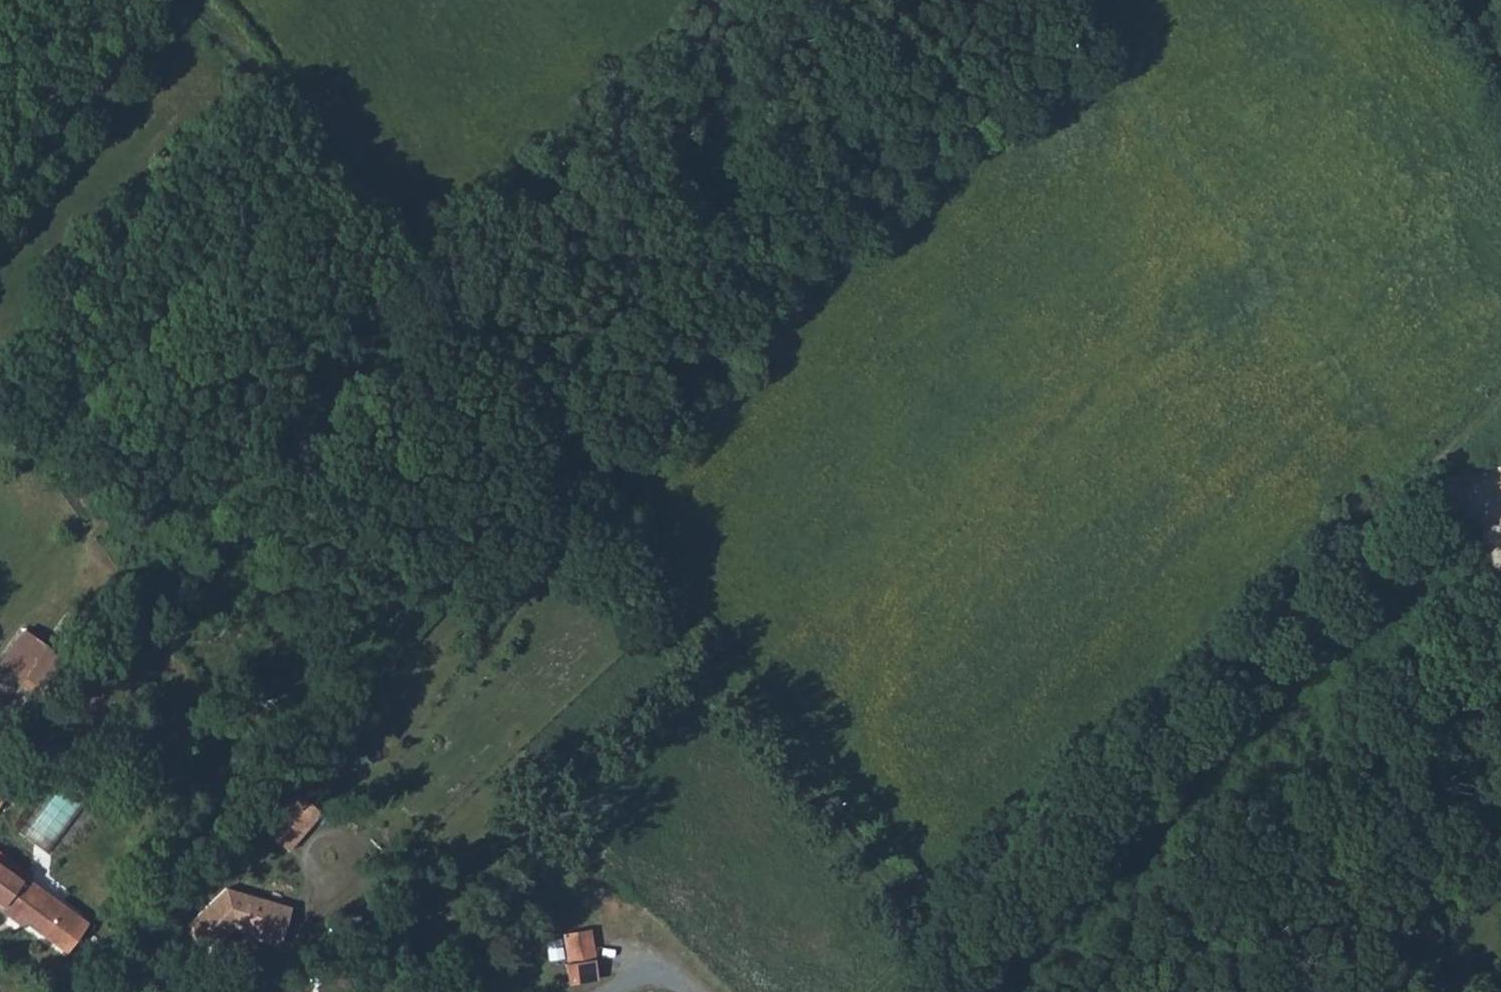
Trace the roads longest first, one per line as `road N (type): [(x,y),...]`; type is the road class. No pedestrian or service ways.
road 1 (track): [(180,0),(946,934)]
road 2 (track): [(946,934),(1437,468),(1500,398)]

